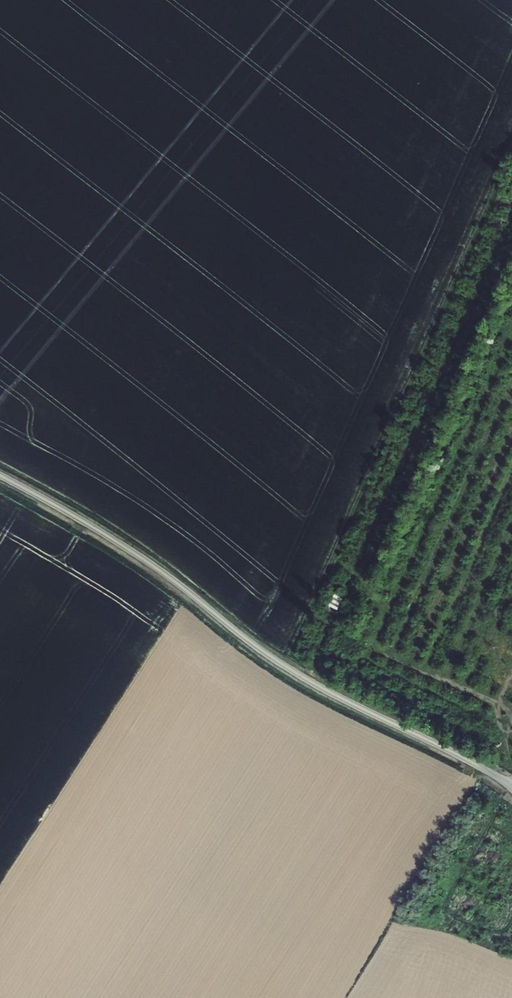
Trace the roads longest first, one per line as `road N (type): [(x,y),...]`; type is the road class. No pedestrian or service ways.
road 1 (residential): [(511,787),(282,666),(162,572),(0,475)]

